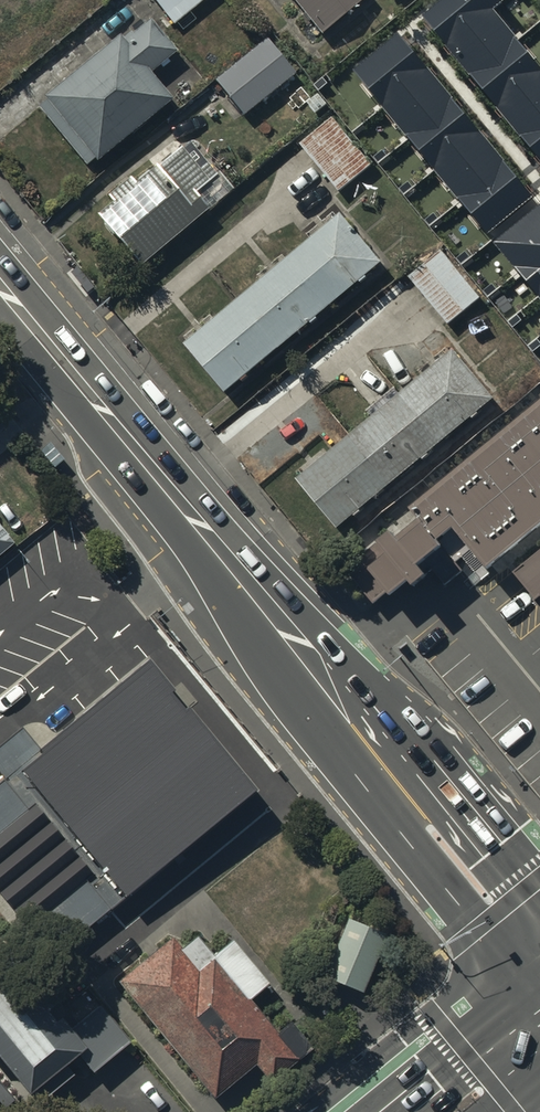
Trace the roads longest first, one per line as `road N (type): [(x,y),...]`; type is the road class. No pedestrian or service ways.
road 1 (primary): [(538,982),(370,768),(267,604)]
road 2 (primary): [(267,604),(0,284)]
road 3 (primary): [(267,604),(381,694),(539,879)]
road 4 (secondary): [(379,1111),(538,982)]

